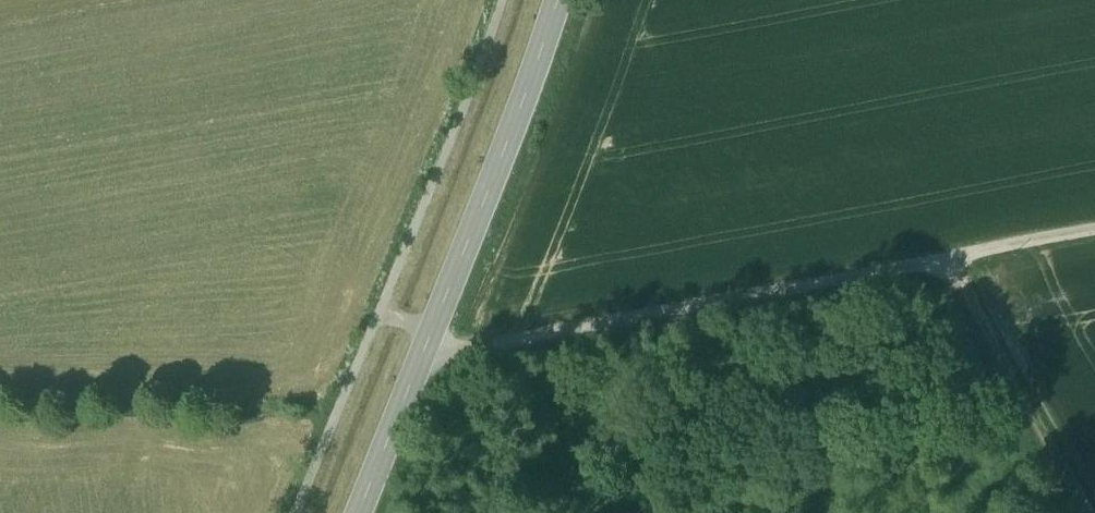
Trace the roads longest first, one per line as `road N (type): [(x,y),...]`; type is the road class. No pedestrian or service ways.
road 1 (unclassified): [(1094,233),(455,348),(429,339)]
road 2 (secondary): [(559,0),(429,339)]
road 3 (track): [(942,262),(1082,512)]
road 4 (secondary): [(429,339),(359,512)]

